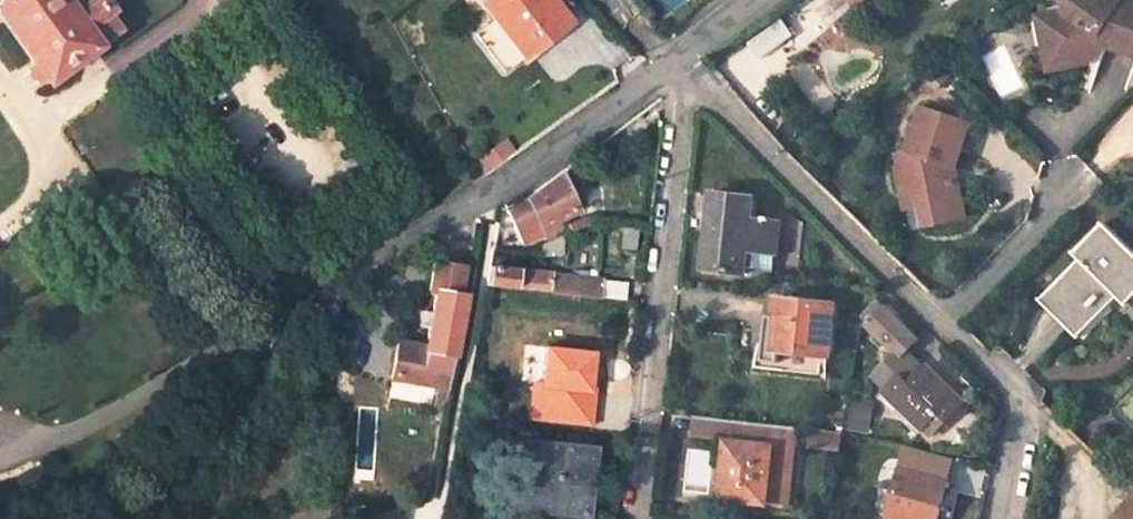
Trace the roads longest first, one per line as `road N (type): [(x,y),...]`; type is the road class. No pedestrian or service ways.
road 1 (residential): [(1001,518),(1023,402),(679,59)]
road 2 (residential): [(679,59),(682,105),(640,518)]
road 3 (unclassified): [(679,59),(492,196),(335,269)]

